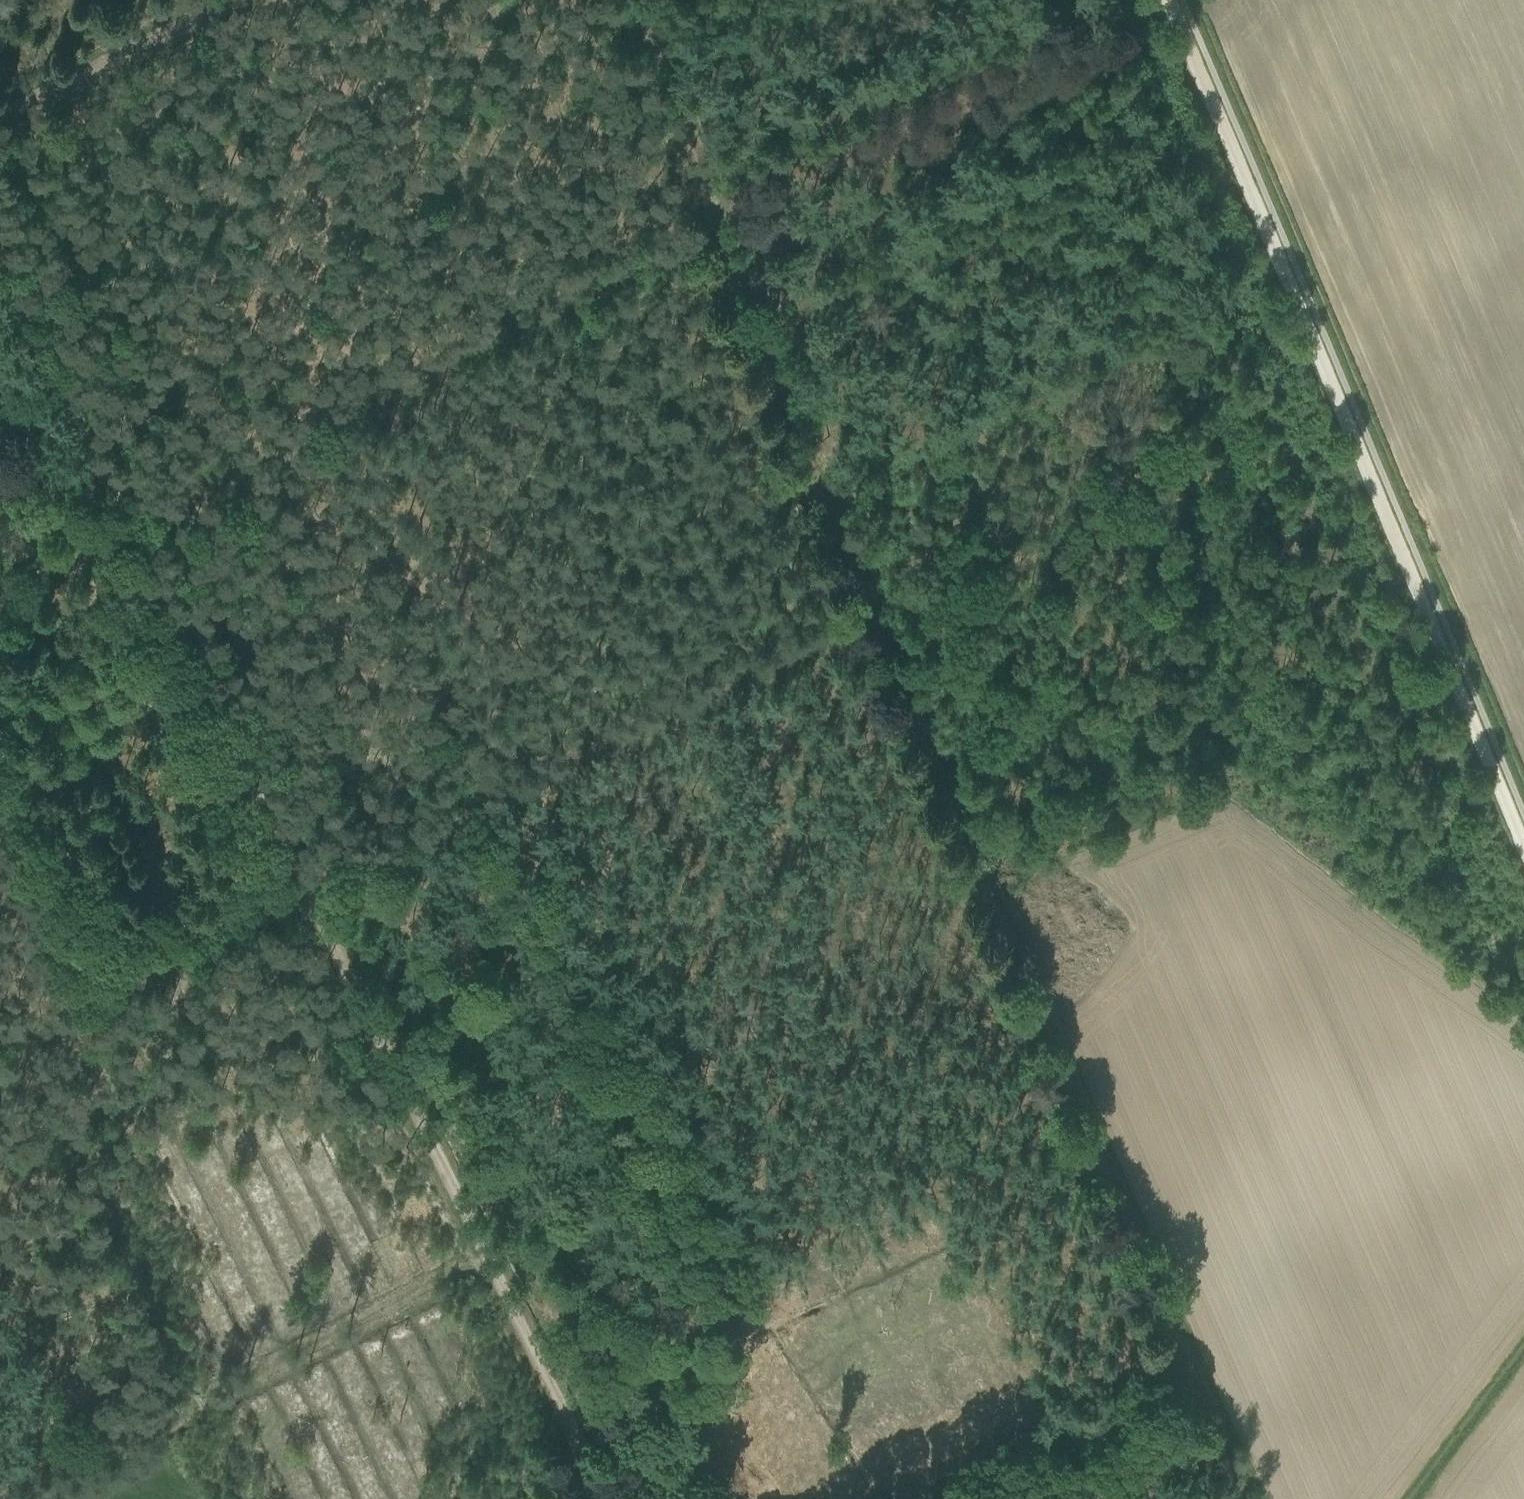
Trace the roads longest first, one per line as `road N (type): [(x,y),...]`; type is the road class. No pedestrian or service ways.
road 1 (track): [(603,1498),(0,262)]
road 2 (track): [(1523,854),(1165,0)]

